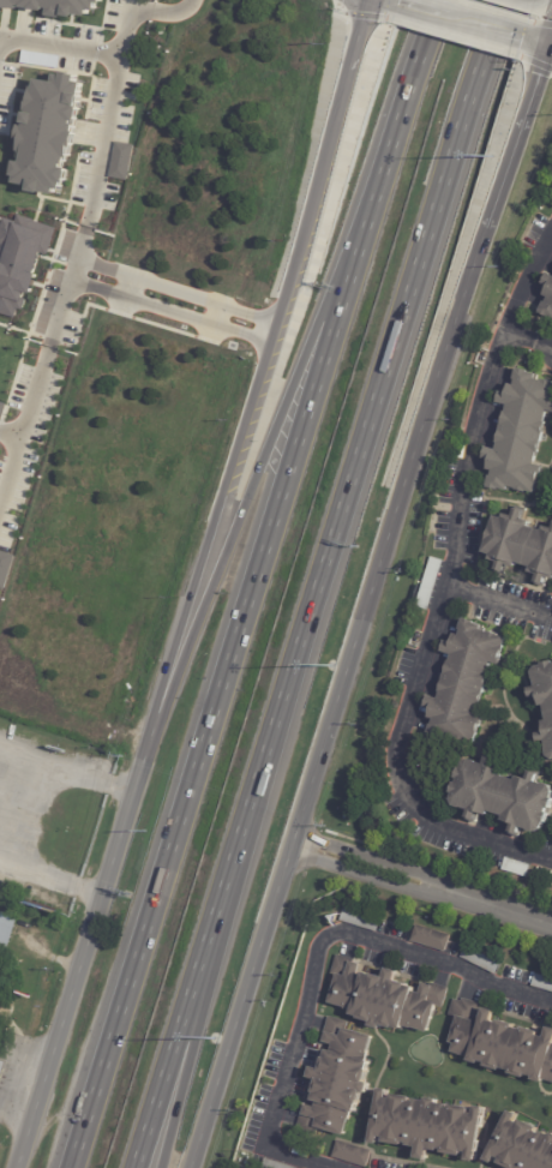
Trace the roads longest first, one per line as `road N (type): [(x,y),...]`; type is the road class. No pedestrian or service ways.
road 1 (motorway): [(133,1167),(493,0)]
road 2 (secondary): [(368,0),(17,1167)]
road 3 (motorway): [(379,174),(67,1167)]
road 4 (secondary): [(193,1167),(301,847),(323,744),(475,269)]
road 5 (motorway): [(379,174),(133,787)]
road 6 (motorway): [(158,1167),(246,805)]
road 7 (residential): [(301,847),(551,931)]
road 8 (secondary): [(475,269),(551,42)]
road 9 (motorway): [(431,0),(379,174)]
road 10 (tertiary): [(414,0),(539,37)]

